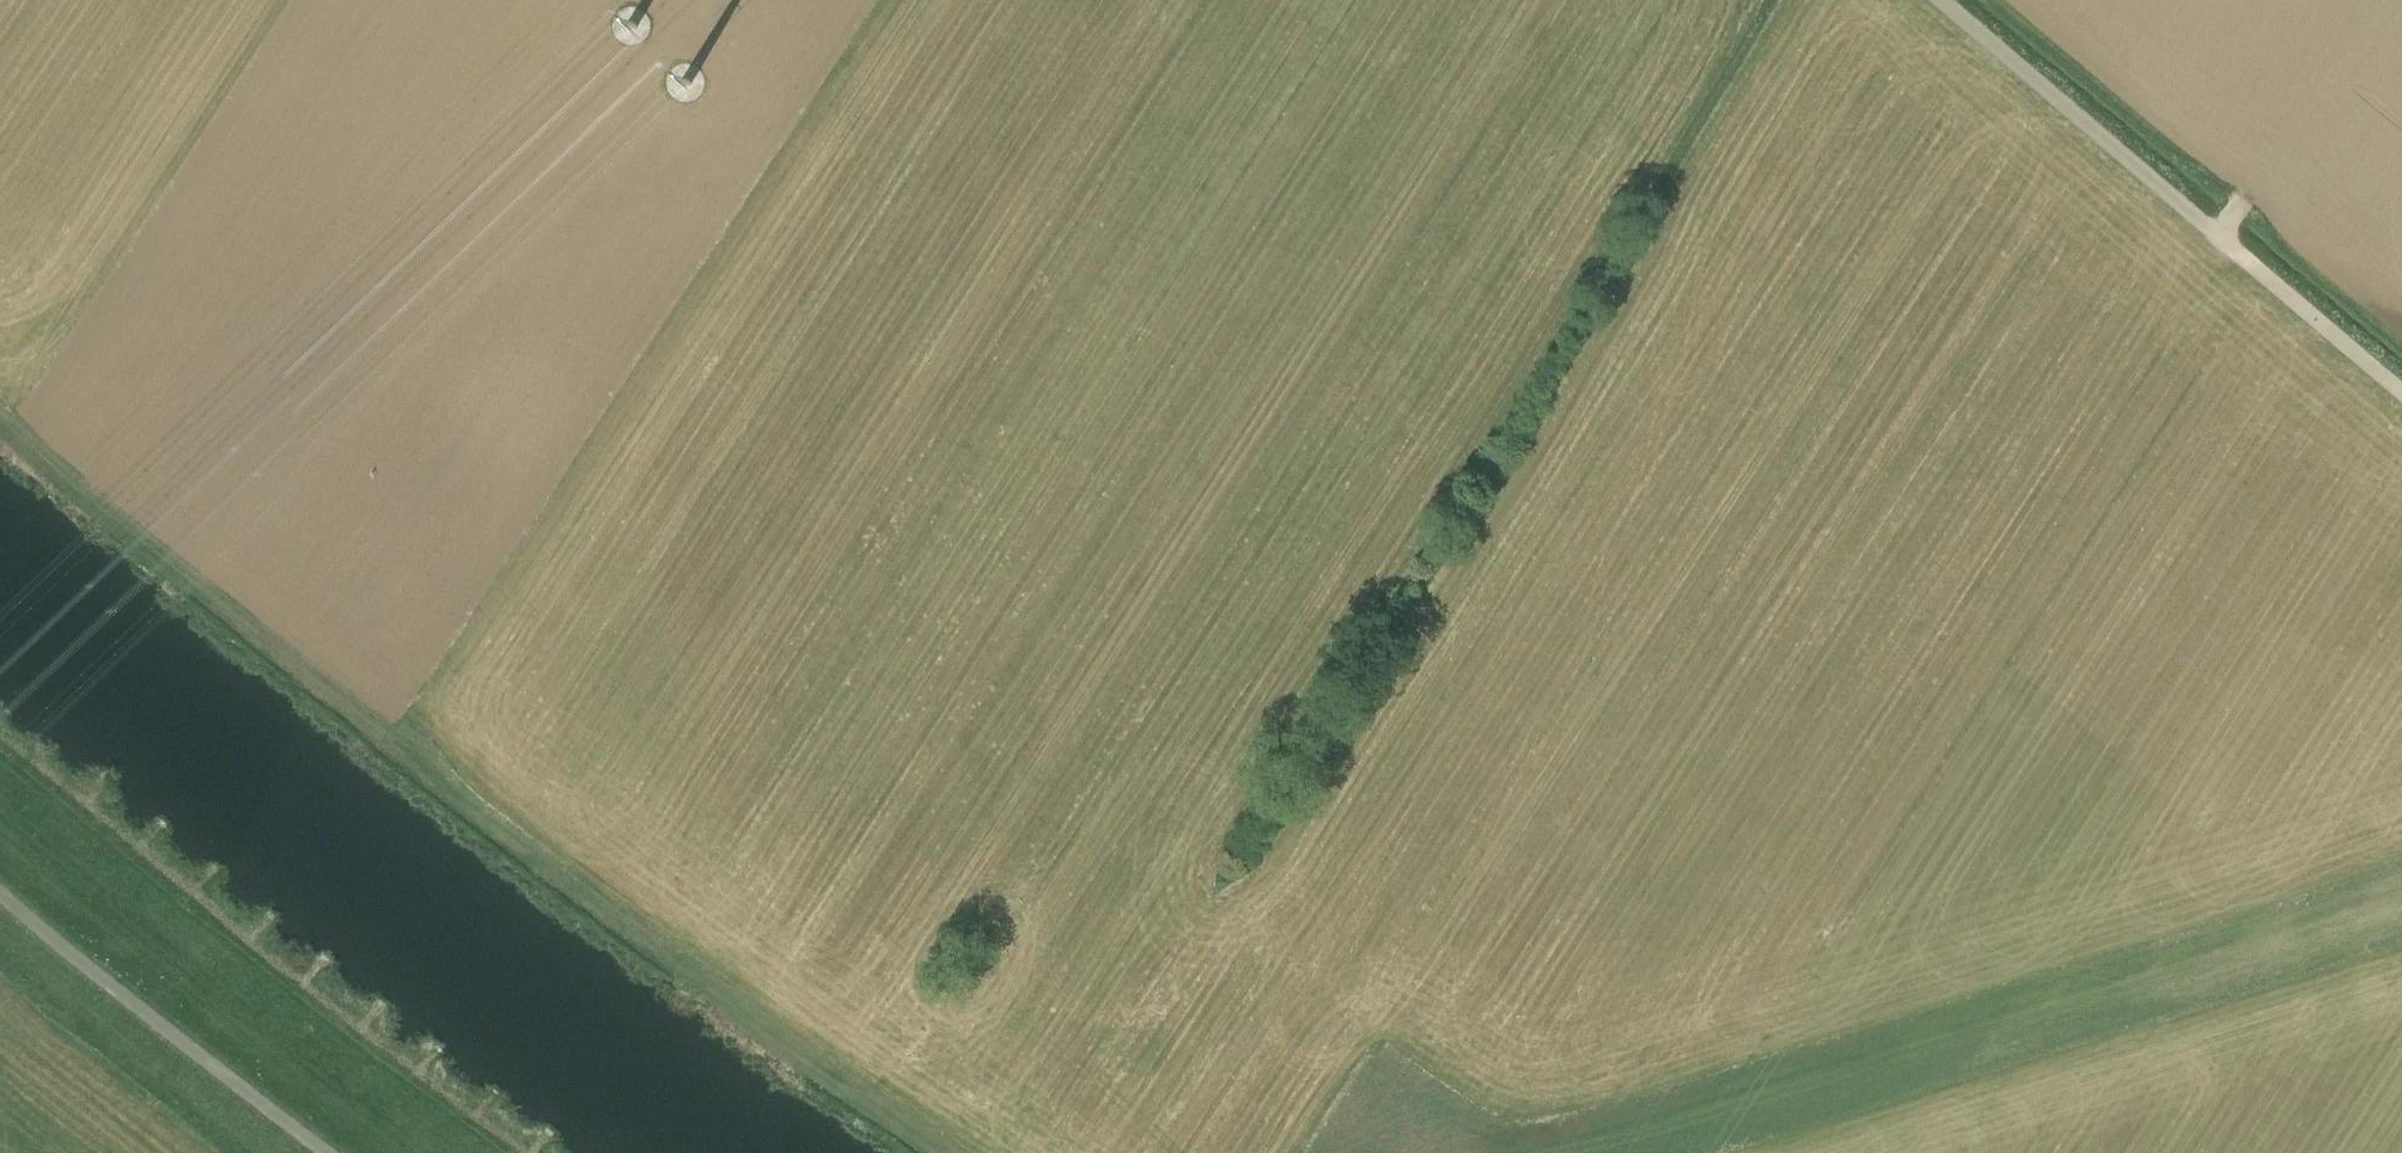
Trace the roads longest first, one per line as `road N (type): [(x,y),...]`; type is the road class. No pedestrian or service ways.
road 1 (unclassified): [(2401,393),(1941,0)]

